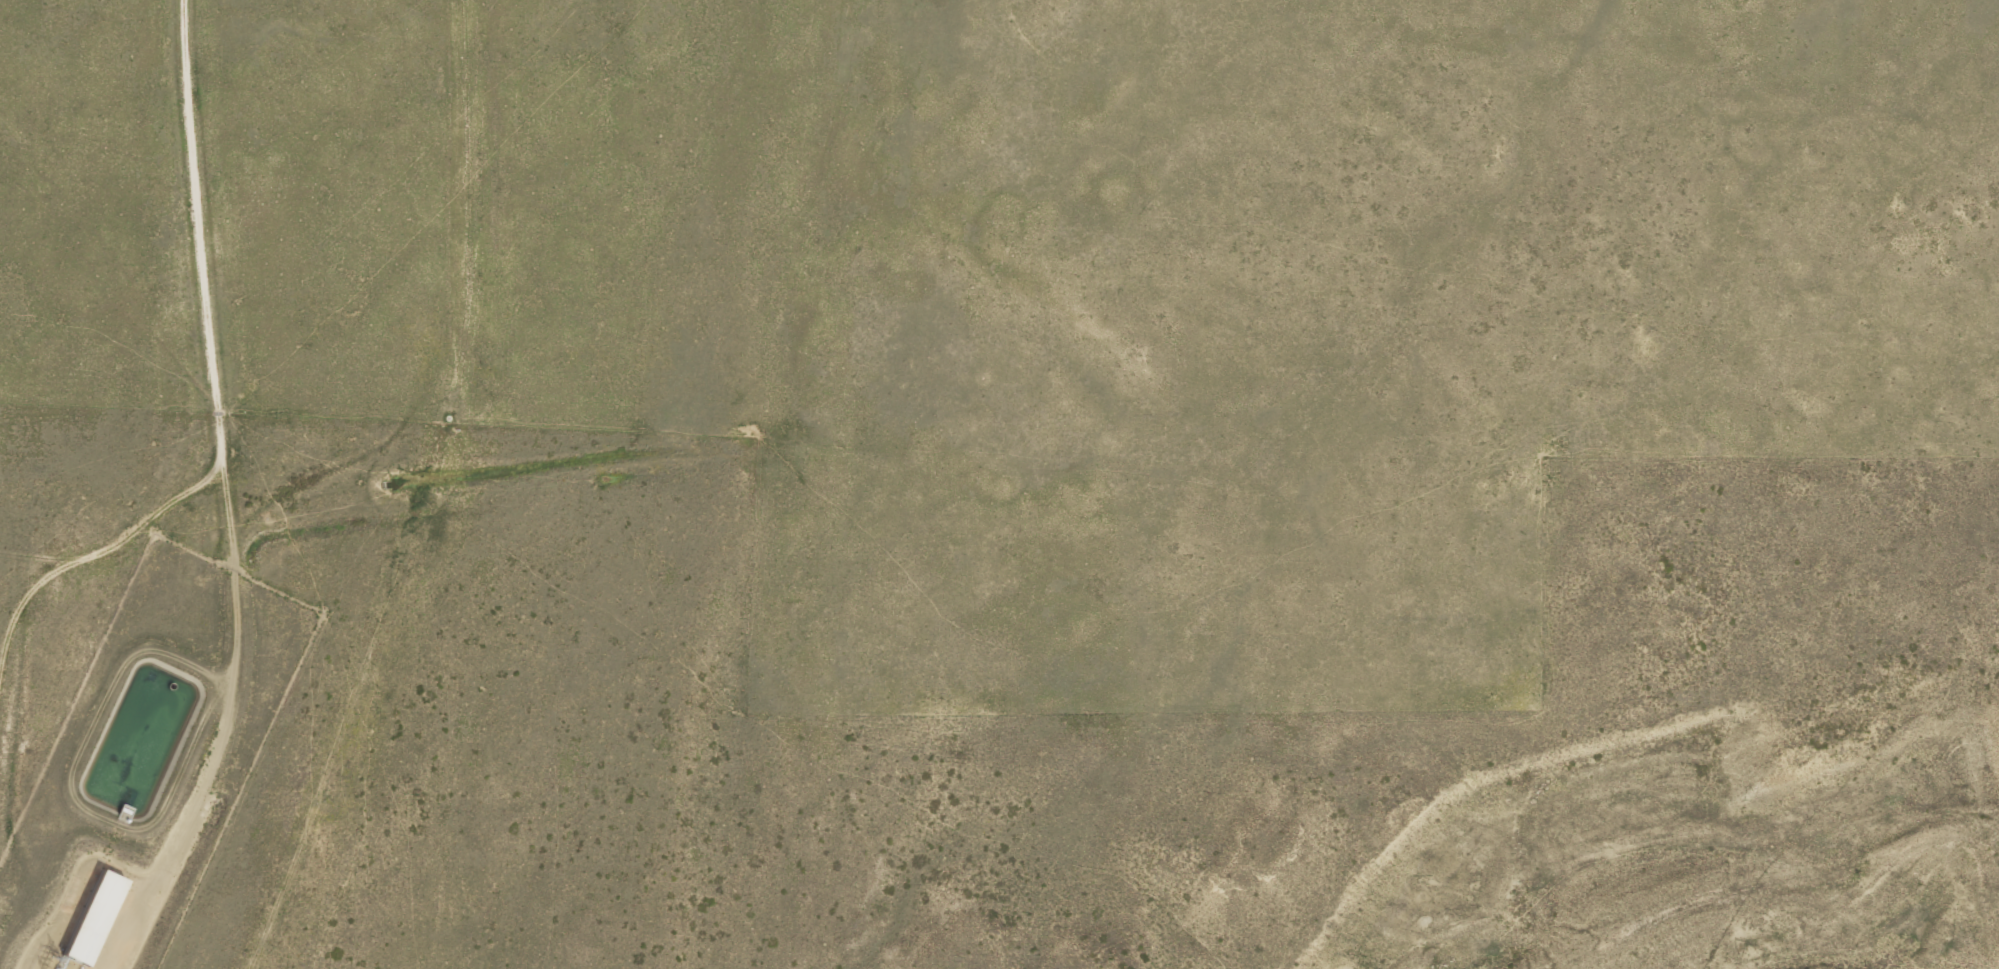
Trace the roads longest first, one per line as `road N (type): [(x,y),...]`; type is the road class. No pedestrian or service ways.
road 1 (residential): [(0,769),(60,673),(200,516),(216,469),(216,92),(243,0)]

